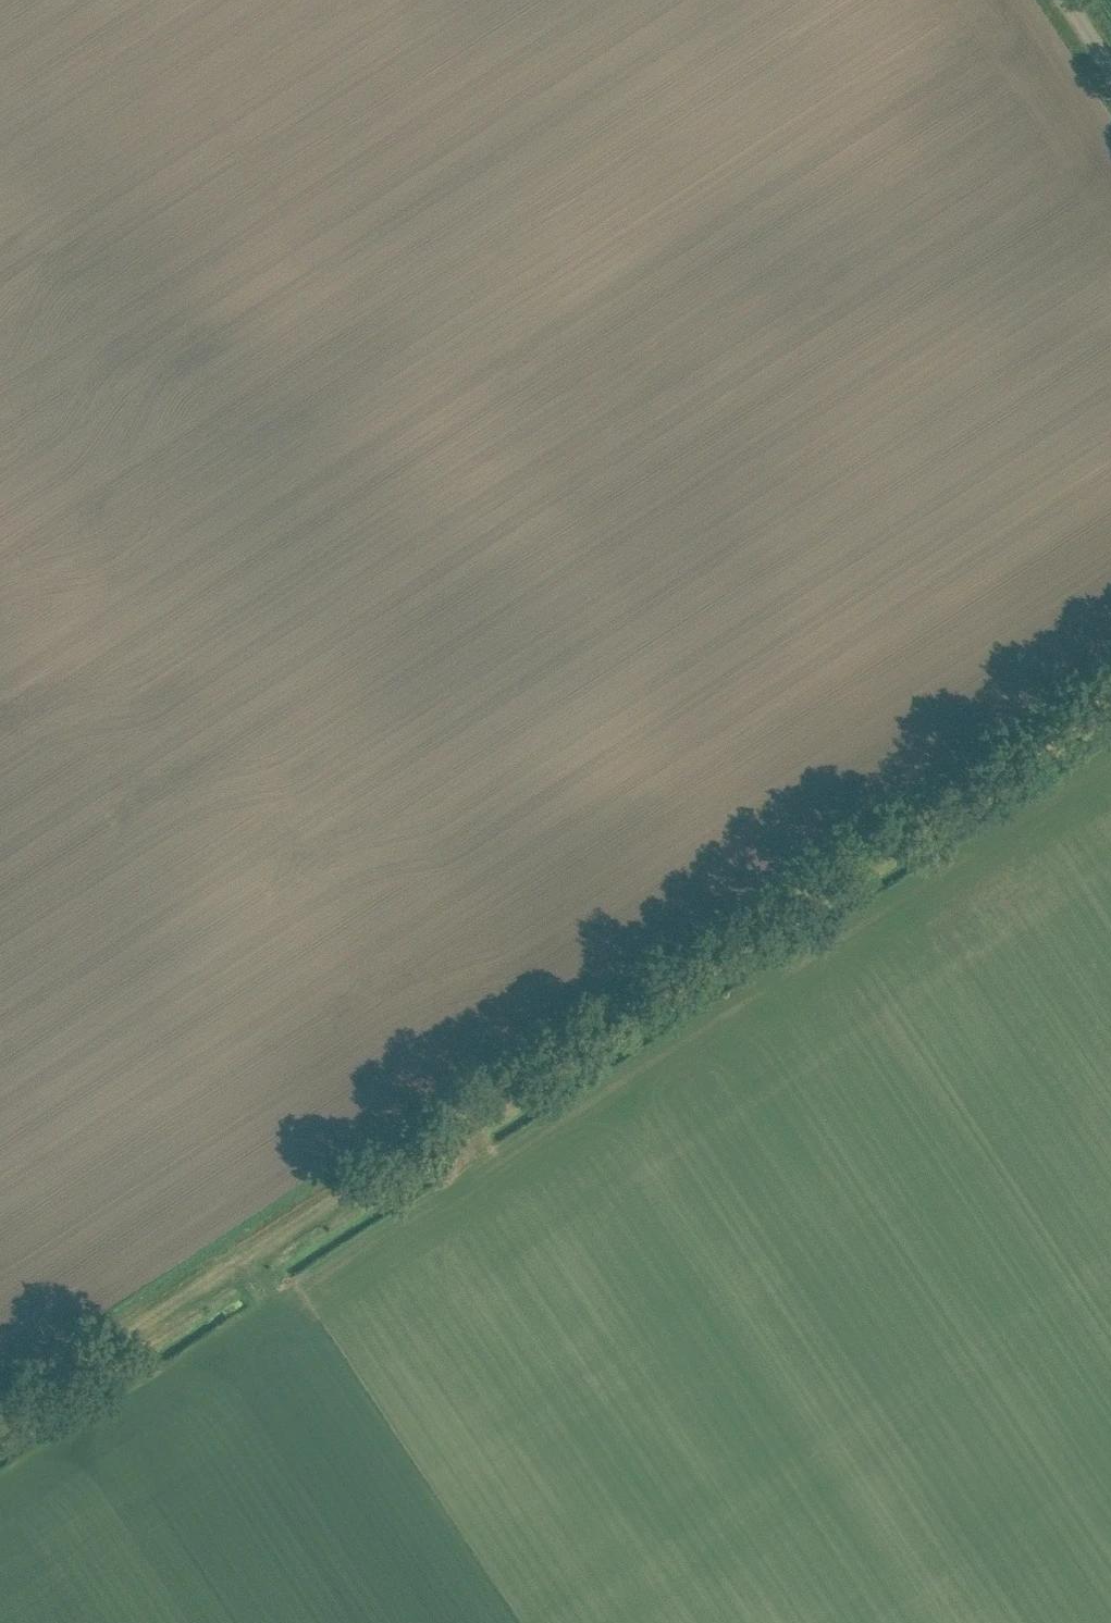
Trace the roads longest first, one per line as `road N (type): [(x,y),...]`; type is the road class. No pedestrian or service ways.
road 1 (track): [(0,1428),(1110,691)]

